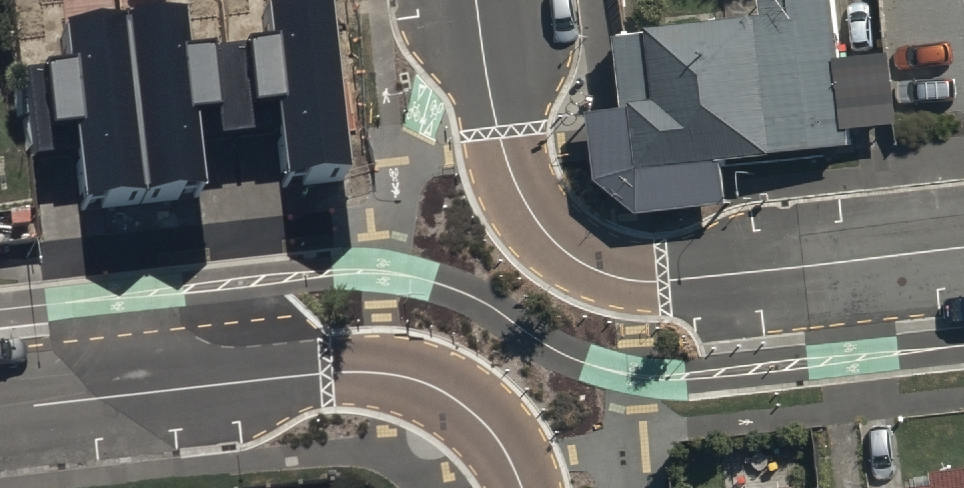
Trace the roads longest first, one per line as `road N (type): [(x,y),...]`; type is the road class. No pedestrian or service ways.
road 1 (residential): [(560,246),(618,279),(675,281),(963,248)]
road 2 (residential): [(0,410),(336,372)]
road 3 (residential): [(560,246),(512,172),(490,96),(477,0)]
road 4 (residential): [(523,487),(508,453),(457,400),(397,374),(336,372)]

